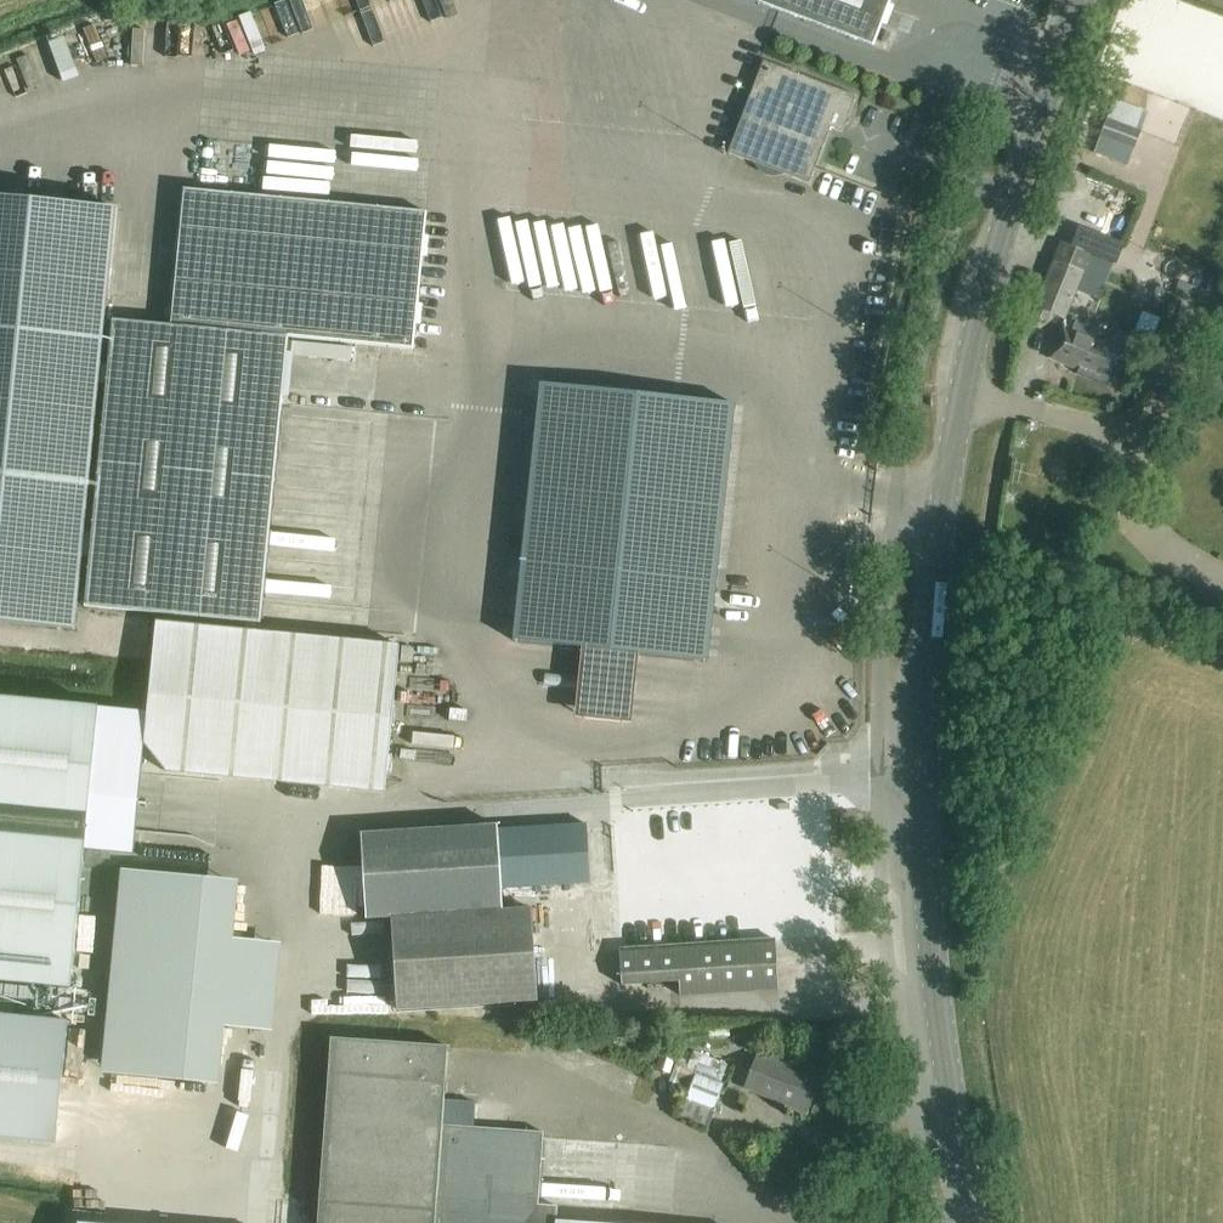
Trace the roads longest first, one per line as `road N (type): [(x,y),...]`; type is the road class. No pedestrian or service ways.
road 1 (secondary): [(975,1222),(929,919),(928,639),(972,345),(1081,0)]

